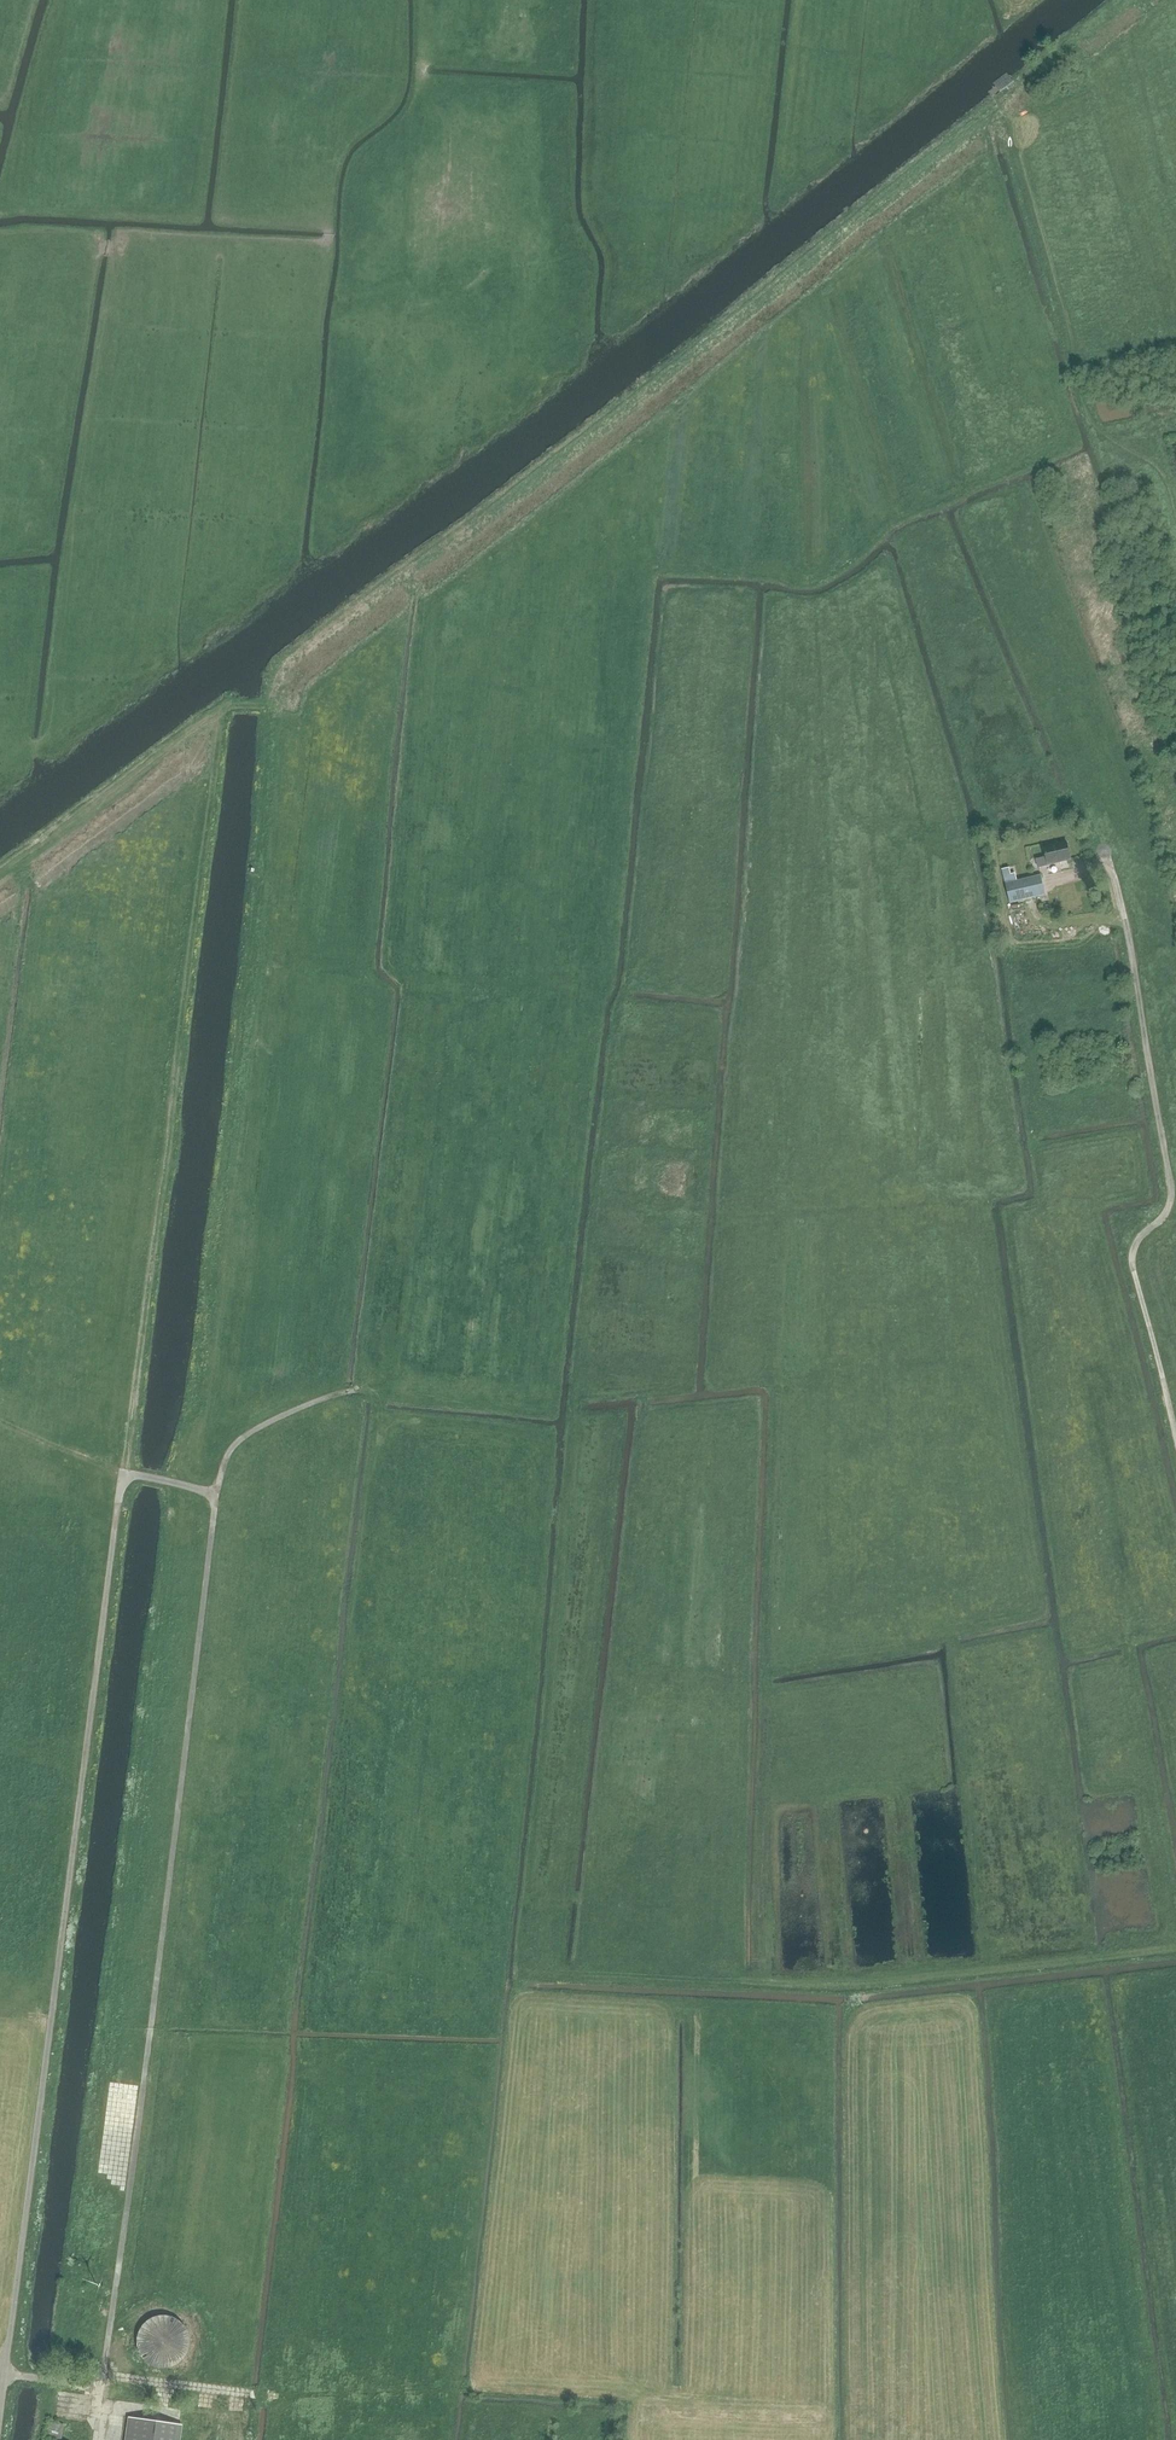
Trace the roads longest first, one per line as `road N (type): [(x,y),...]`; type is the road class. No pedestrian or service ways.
road 1 (track): [(1175,1438),(1132,1262),(1172,1192),(1125,914),(1113,876),(1093,866)]
road 2 (unclassified): [(11,2373),(57,2001)]

